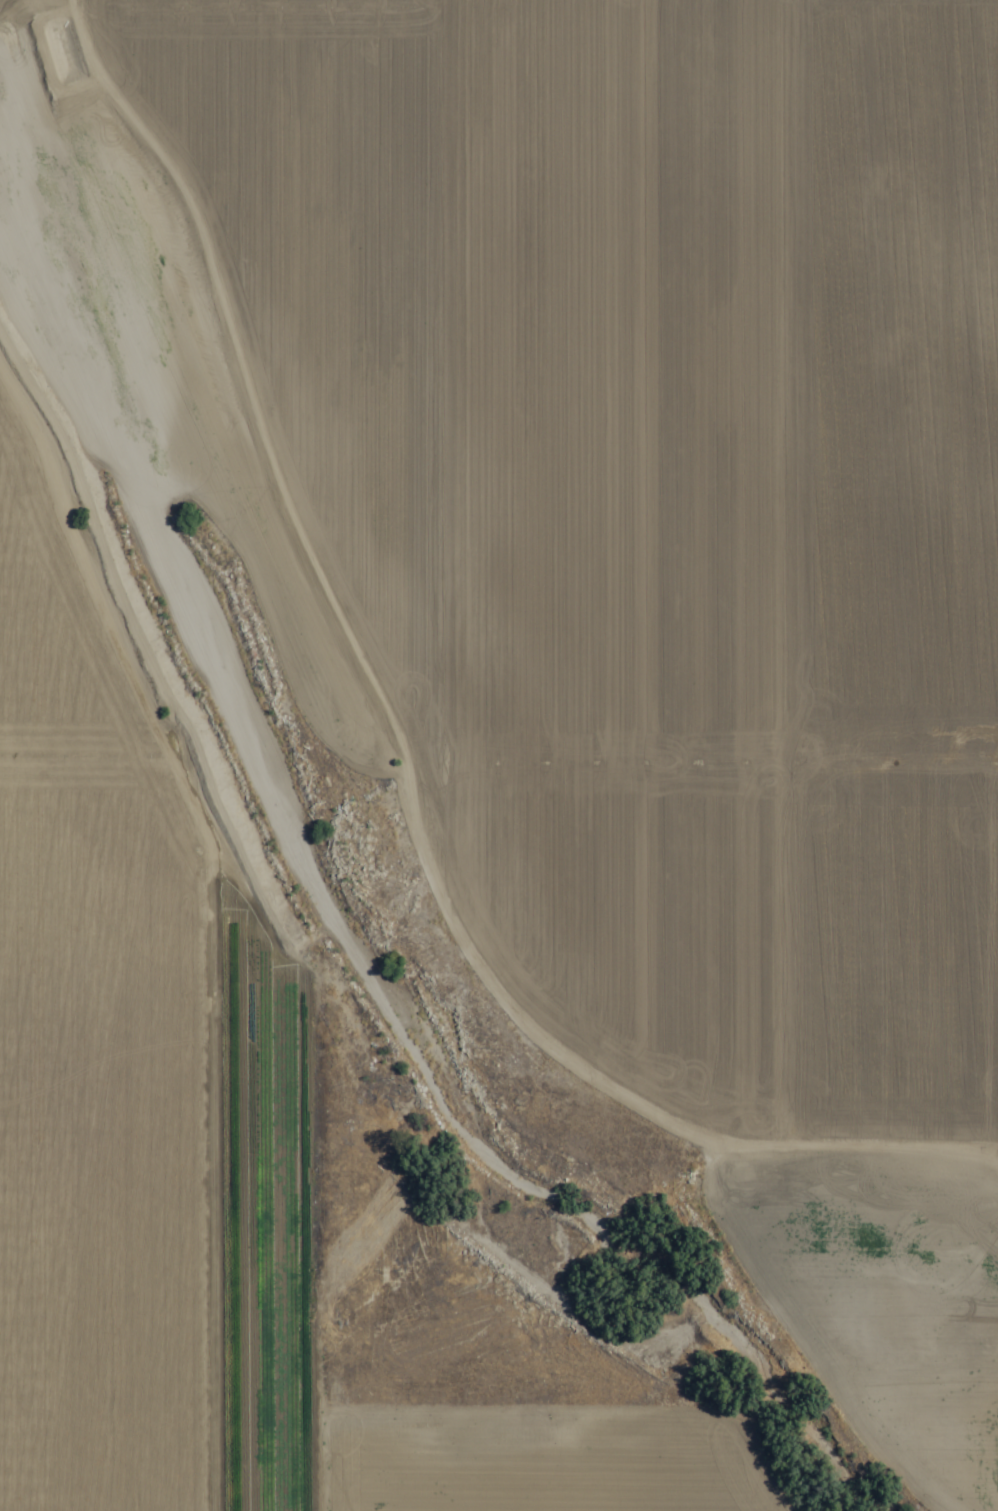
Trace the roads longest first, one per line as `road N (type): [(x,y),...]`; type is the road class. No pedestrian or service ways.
road 1 (residential): [(794,1510),(770,1465),(520,1328),(380,1213),(68,767),(0,616)]

